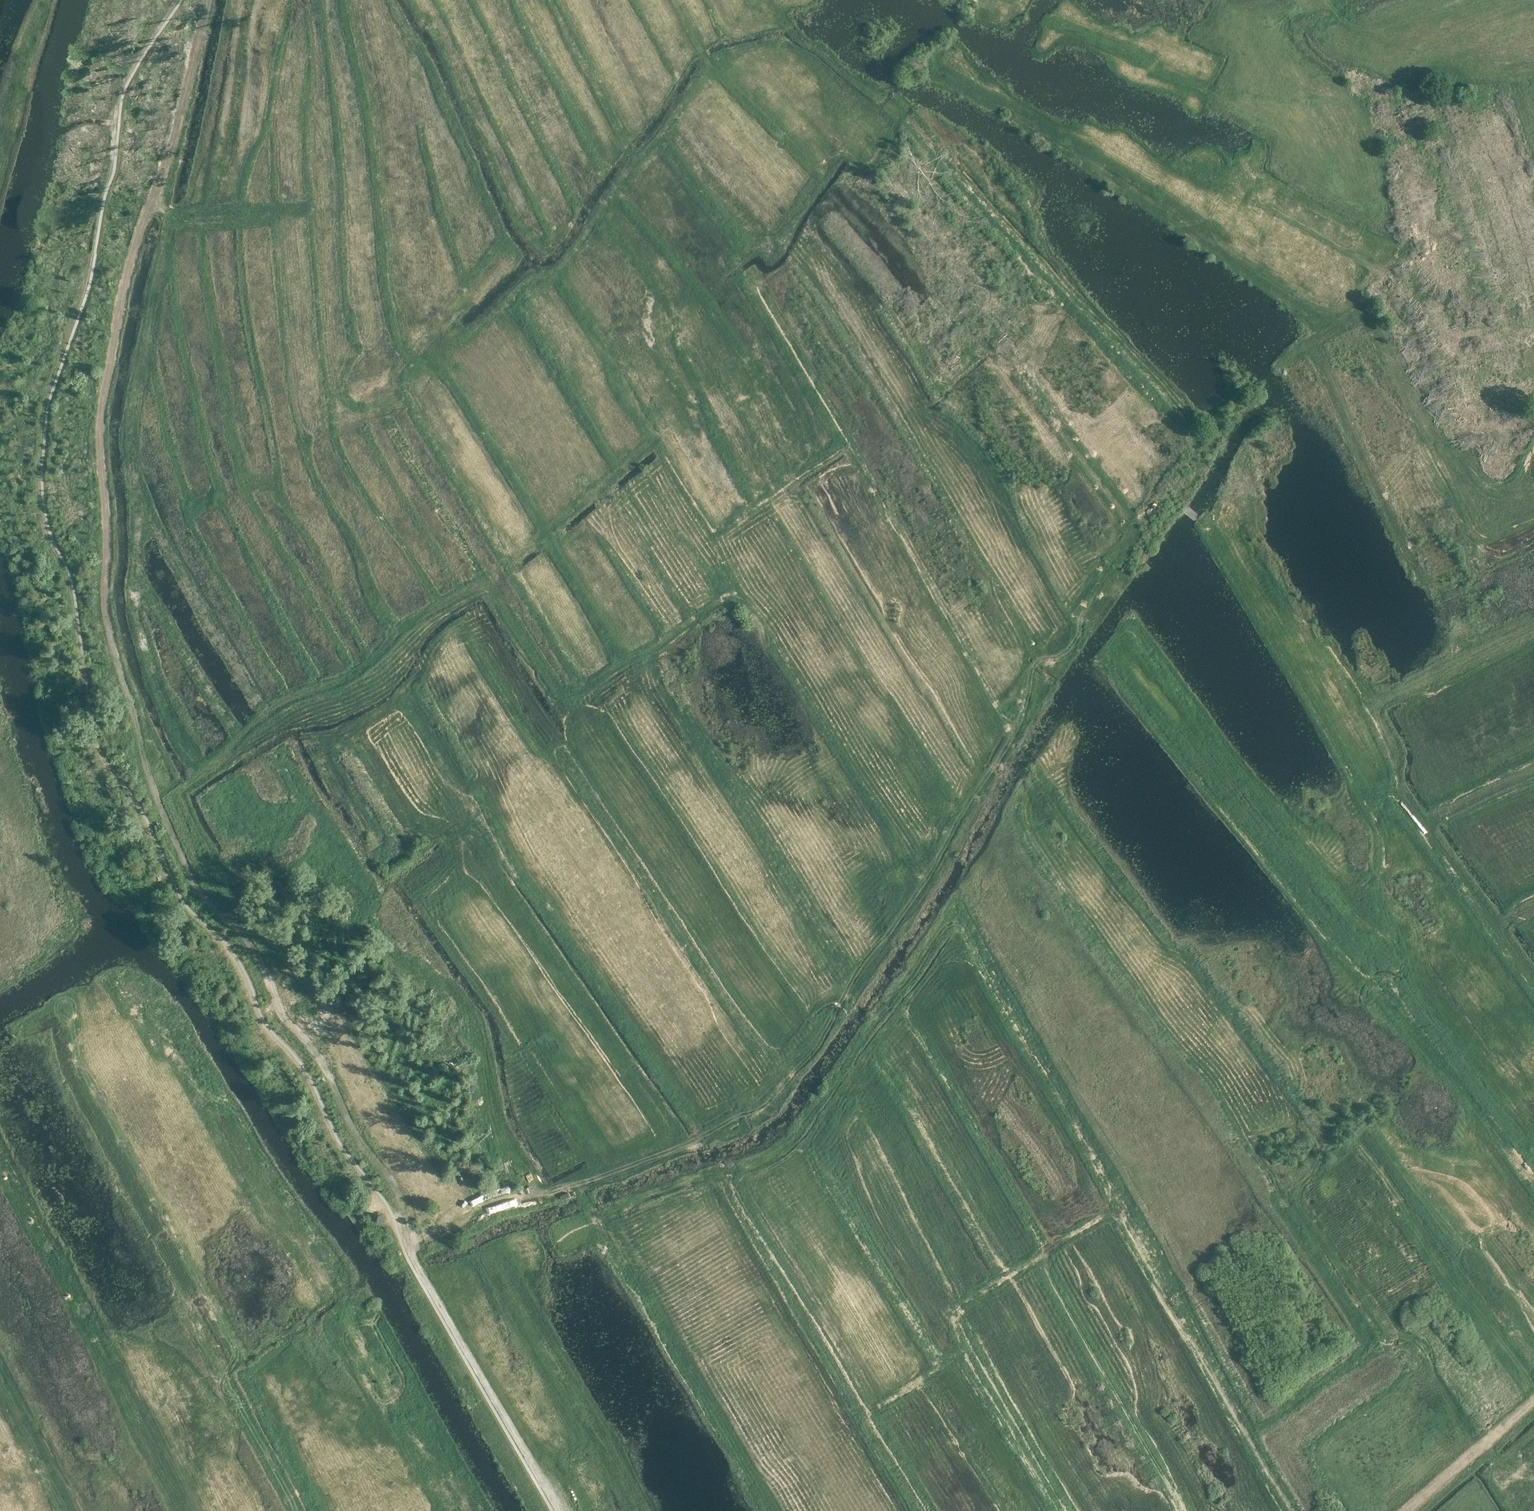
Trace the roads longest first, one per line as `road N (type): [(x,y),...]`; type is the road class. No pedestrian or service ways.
road 1 (track): [(560,1510),(409,1253),(409,1215)]
road 2 (track): [(1407,1510),(1533,1400)]

